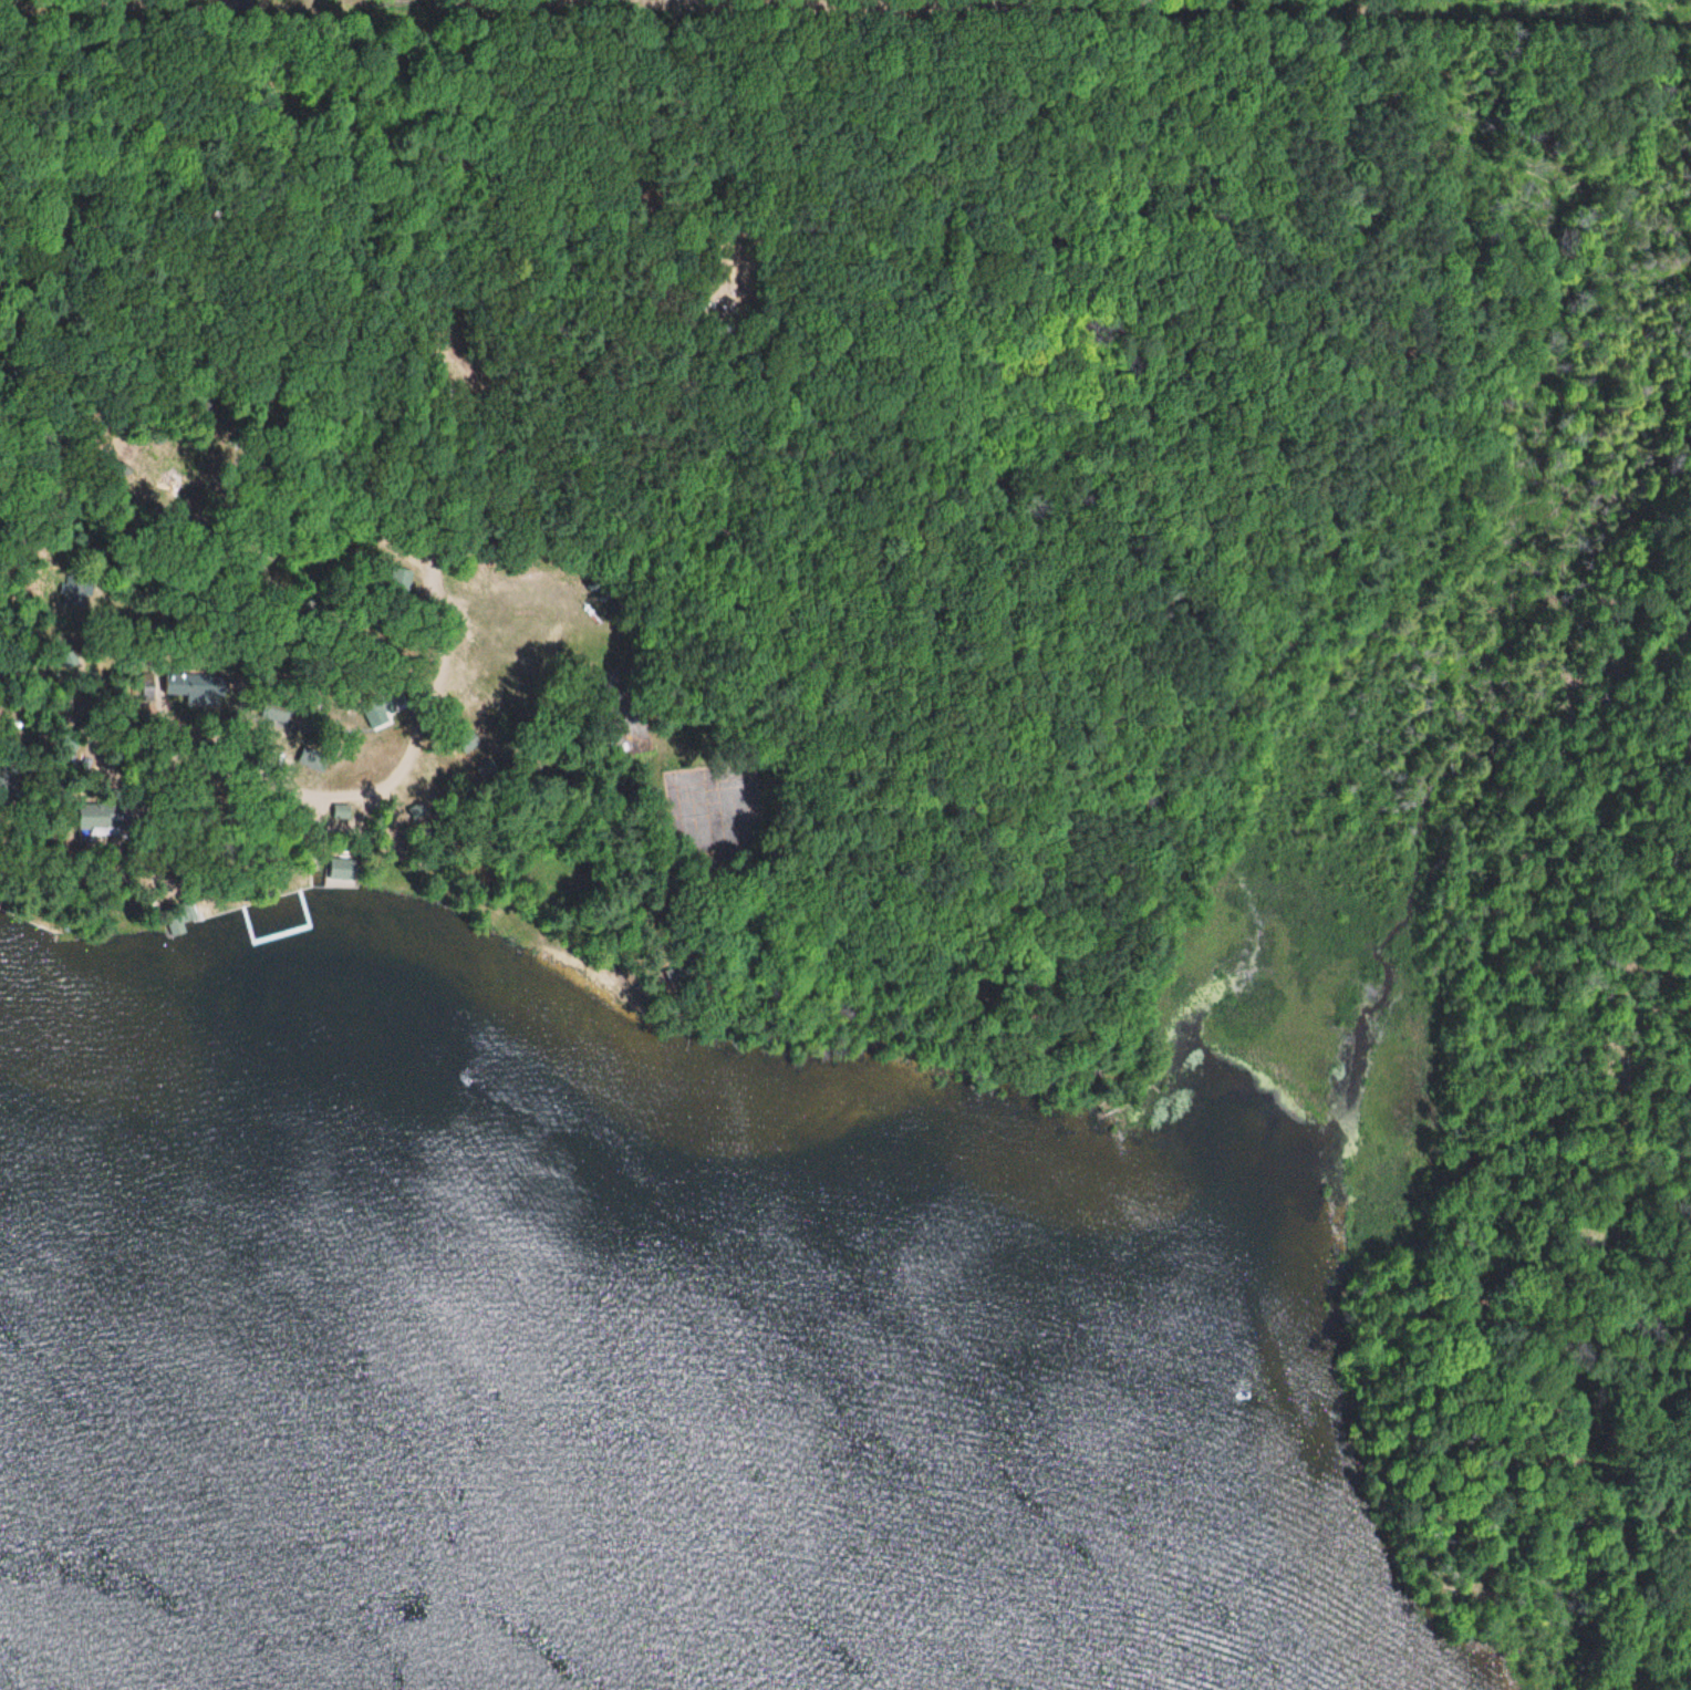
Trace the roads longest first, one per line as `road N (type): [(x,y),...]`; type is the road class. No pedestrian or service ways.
road 1 (residential): [(3,0),(0,583)]
road 2 (track): [(1591,1689),(1534,1637),(1502,1565),(1508,1400),(1599,1295),(1659,1269),(1690,1271)]
road 3 (track): [(483,479),(604,333),(637,159),(645,0)]
road 4 (residential): [(264,636),(0,644)]

